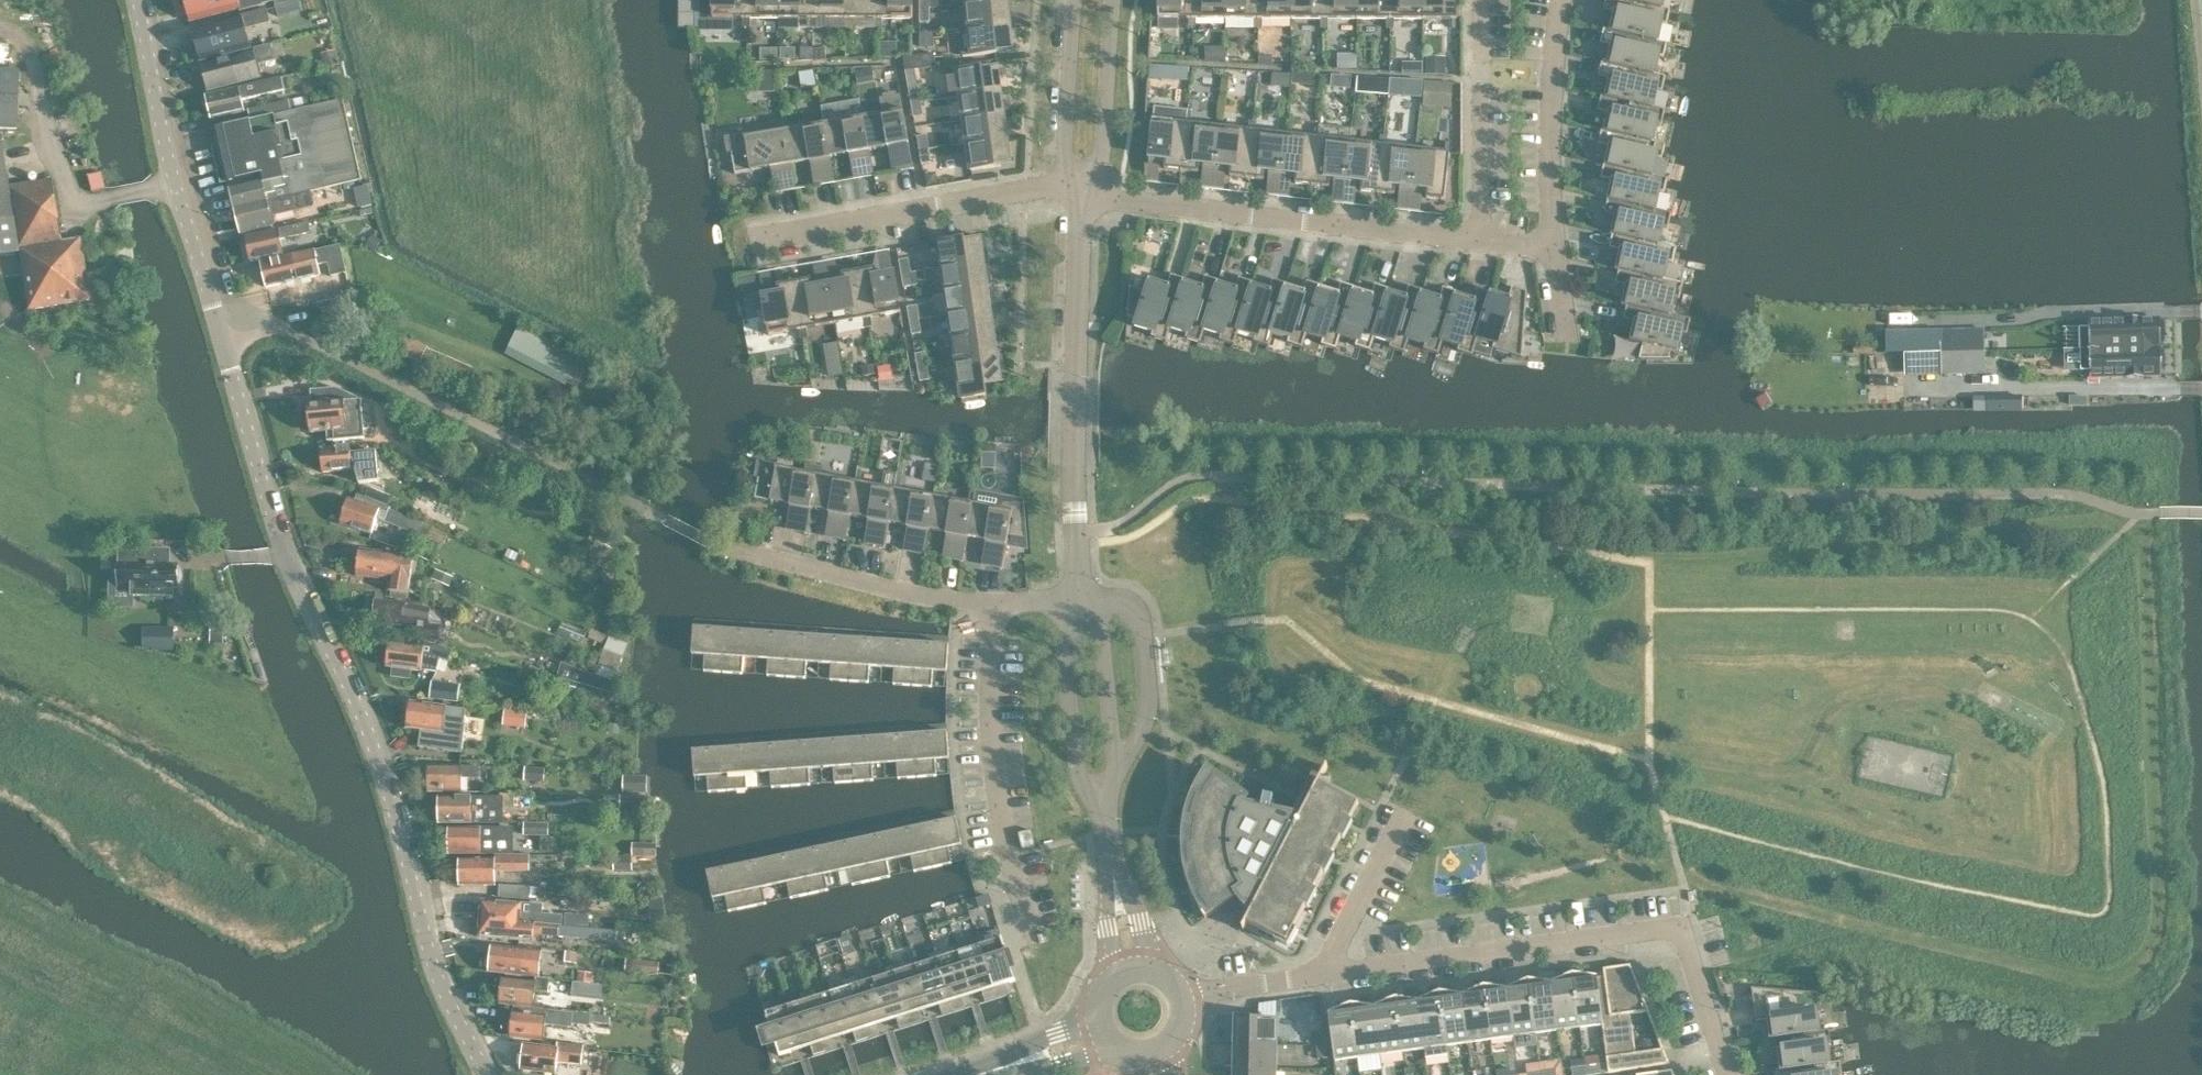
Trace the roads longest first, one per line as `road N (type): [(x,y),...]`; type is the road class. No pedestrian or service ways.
road 1 (residential): [(486,1074),(441,984),(363,715),(277,524),(170,158),(144,0)]
road 2 (residential): [(1081,596),(1081,182)]
road 3 (residential): [(1081,182),(1124,199),(1479,237)]
road 4 (residential): [(1680,928),(1322,971)]
road 5 (residential): [(1030,933),(1001,787),(992,606)]
road 6 (residential): [(764,233),(1081,182)]
road 7 (residential): [(718,547),(992,606)]
road 8 (residential): [(1563,0),(1551,185),(1555,243)]
road 9 (residential): [(1481,0),(1479,237)]
road 10 (residential): [(1081,596),(1065,637),(1080,779),(1104,802)]
road 11 (residential): [(1104,802),(1116,765),(1101,623),(1081,596)]
road 12 (residential): [(1081,182),(1103,162),(1116,0)]
road 13 (residential): [(1077,0),(1068,155),(1081,182)]
road 14 (residential): [(1322,971),(1401,821)]
road 15 (residential): [(1680,928),(1730,1074)]
road 16 (unclassified): [(973,1074),(1103,1026)]

